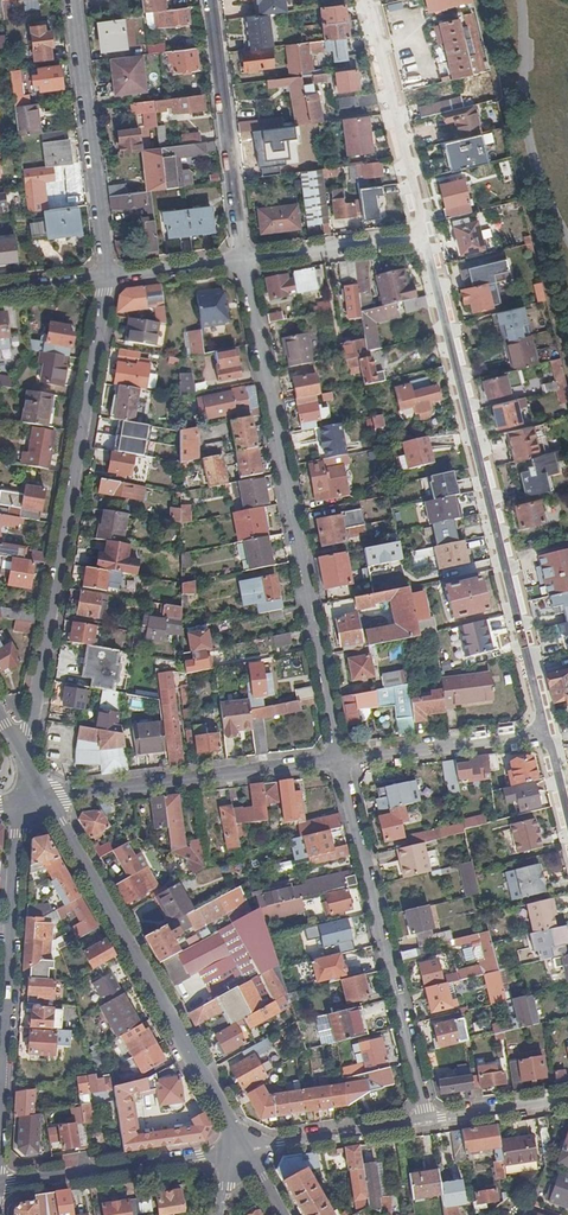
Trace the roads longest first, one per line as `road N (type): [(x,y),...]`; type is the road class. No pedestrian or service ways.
road 1 (residential): [(34,800),(29,732),(105,278)]
road 2 (residential): [(547,732),(421,235)]
road 3 (residential): [(242,261),(339,760)]
road 4 (tertiary): [(34,800),(59,824),(244,1150)]
road 5 (residential): [(339,760),(427,1119)]
road 6 (residential): [(0,1118),(19,837),(34,800)]
road 7 (residential): [(34,800),(339,760)]
road 8 (residential): [(105,278),(71,0)]
road 9 (residential): [(210,0),(242,261)]
road 10 (residential): [(244,1150),(0,1186)]
road 11 (residential): [(421,235),(365,0)]
road 12 (residential): [(339,760),(547,732)]
road 13 (residential): [(427,1119),(244,1150)]
road 14 (residential): [(421,235),(242,261)]
road 15 (residential): [(567,1100),(427,1119)]
road 16 (residential): [(242,261),(105,278)]

